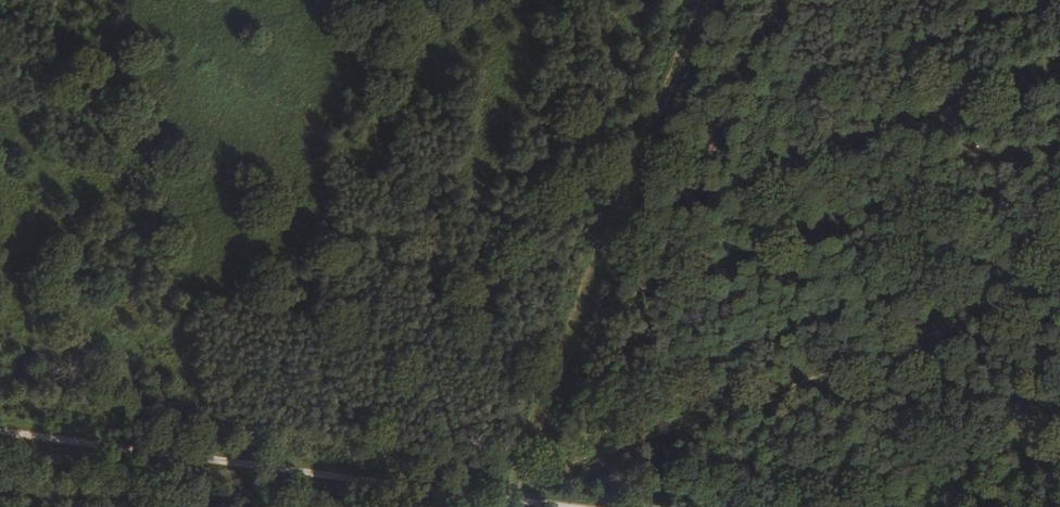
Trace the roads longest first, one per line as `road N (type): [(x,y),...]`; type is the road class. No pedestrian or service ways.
road 1 (track): [(0,442),(399,506)]

